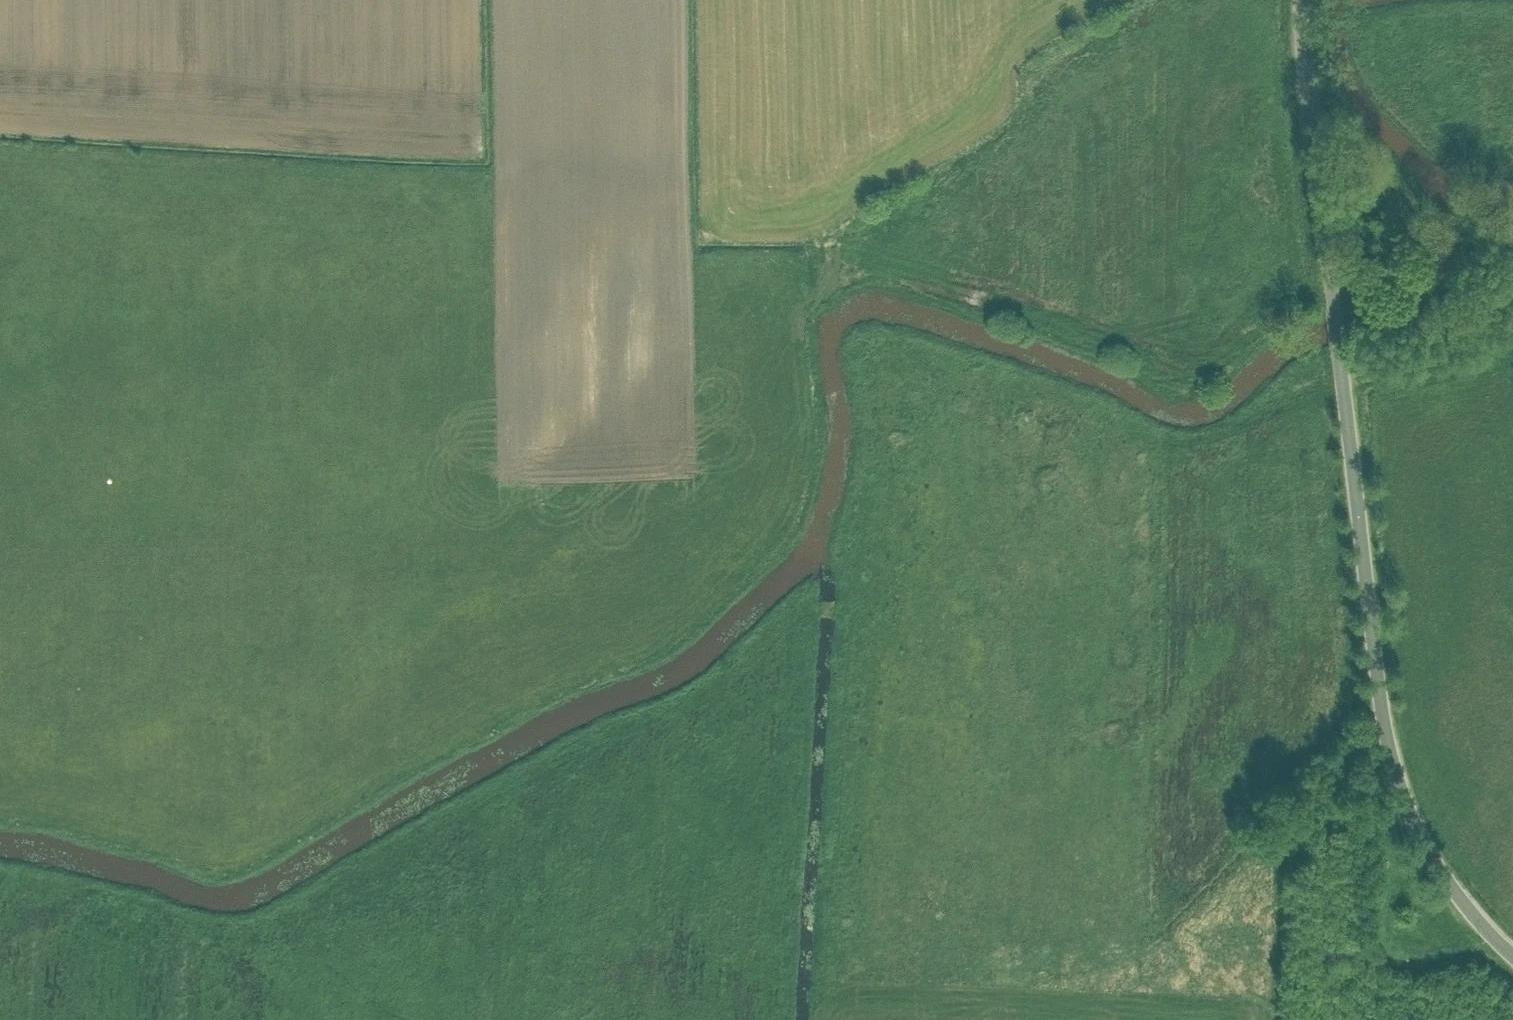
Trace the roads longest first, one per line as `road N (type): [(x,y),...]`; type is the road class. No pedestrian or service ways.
road 1 (tertiary): [(1512,953),(1439,867),(1393,762),(1302,0)]

